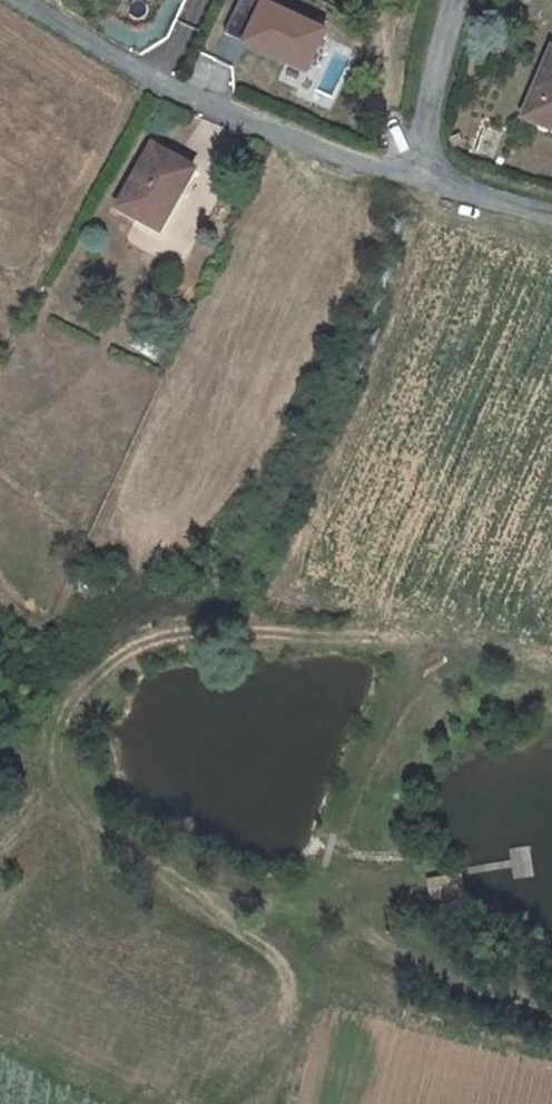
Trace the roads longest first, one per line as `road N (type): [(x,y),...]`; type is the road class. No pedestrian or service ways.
road 1 (unclassified): [(409,180),(166,85),(18,0)]
road 2 (unclassified): [(409,180),(454,0)]
road 3 (unclassified): [(551,218),(409,180)]

